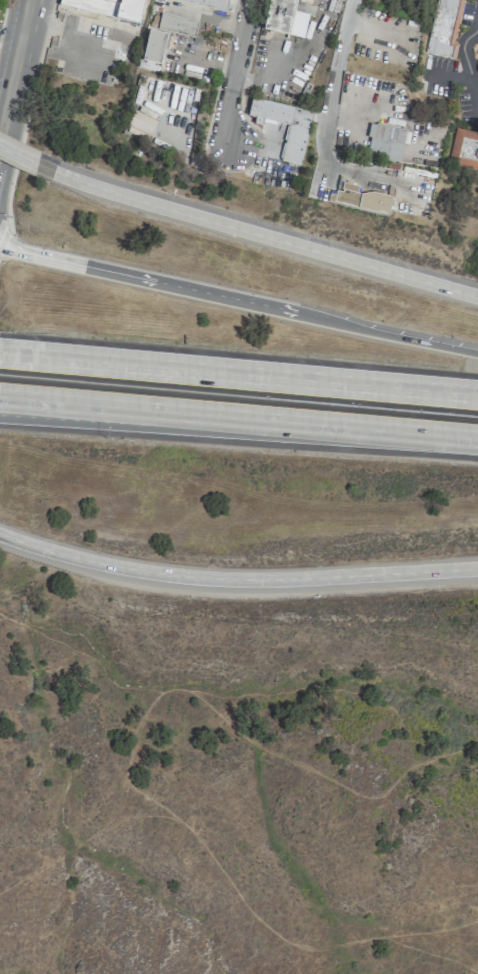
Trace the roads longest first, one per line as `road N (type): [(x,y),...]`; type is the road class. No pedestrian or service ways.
road 1 (motorway): [(0,535),(102,565),(210,579),(477,569)]
road 2 (motorway): [(477,397),(0,355)]
road 3 (motorway): [(477,296),(35,165)]
road 4 (motorway): [(129,409),(477,439)]
road 5 (motorway): [(296,313),(0,245)]
road 6 (motorway): [(477,354),(296,313)]
road 7 (residential): [(230,147),(227,95),(249,0)]
road 8 (secondary): [(28,0),(0,127)]
road 9 (motorway): [(0,398),(129,409)]
road 10 (motorway): [(0,414),(129,409)]

